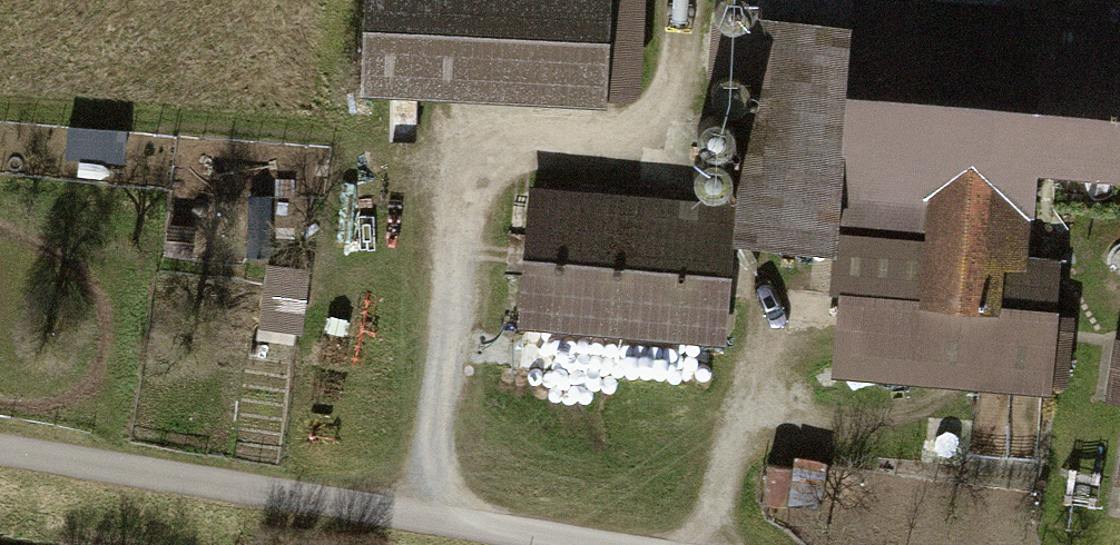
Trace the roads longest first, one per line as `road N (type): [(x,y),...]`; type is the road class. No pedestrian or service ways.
road 1 (track): [(415,515),(467,179),(504,147),(615,154),(651,137),(684,74),(690,0)]
road 2 (track): [(0,451),(604,544)]

